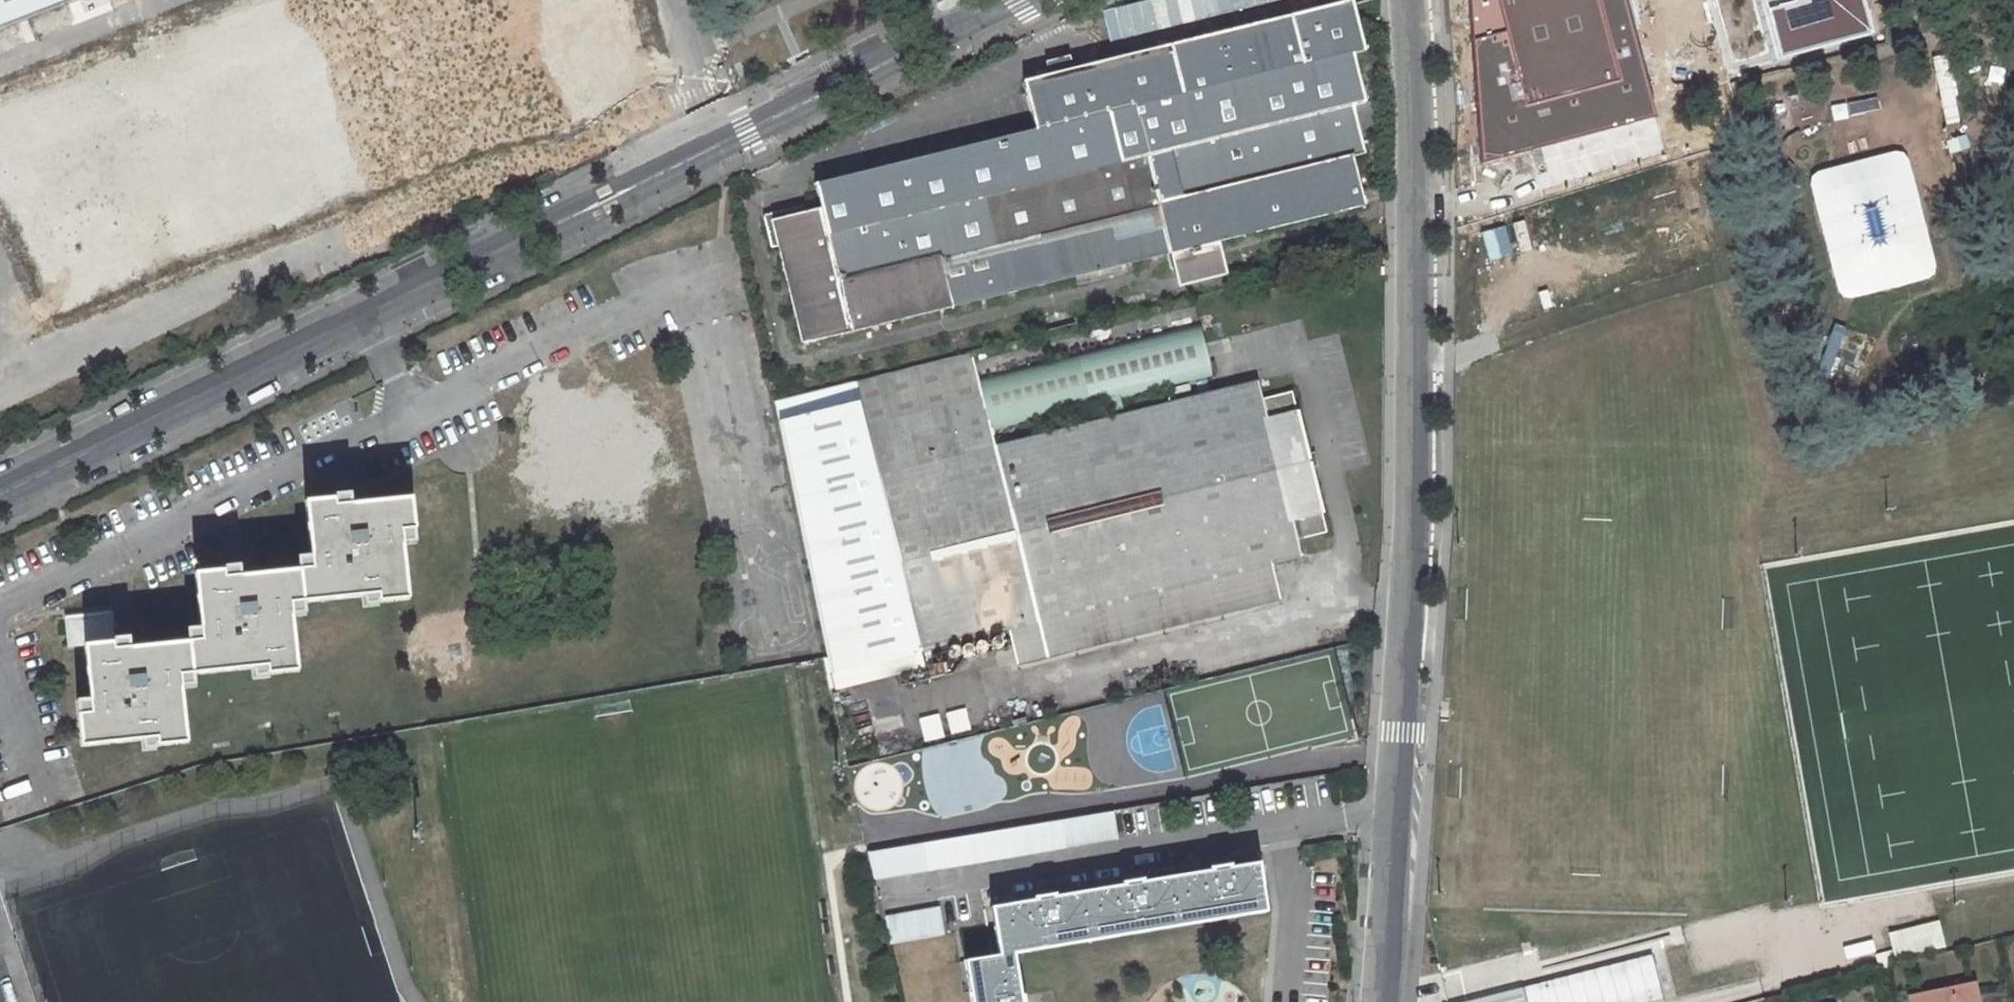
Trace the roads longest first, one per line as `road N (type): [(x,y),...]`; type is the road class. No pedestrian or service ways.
road 1 (residential): [(1021,0),(0,496)]
road 2 (residential): [(1384,1001),(1402,796),(1426,130),(1412,0)]

